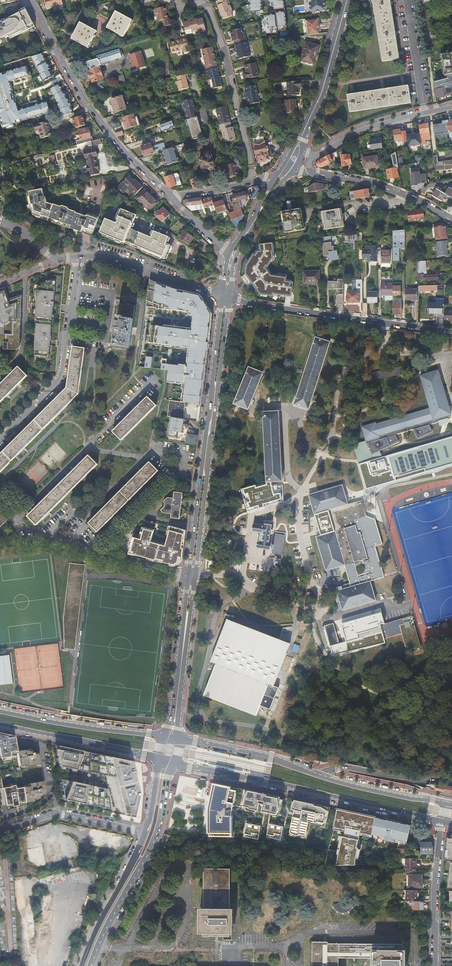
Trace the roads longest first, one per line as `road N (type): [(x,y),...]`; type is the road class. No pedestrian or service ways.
road 1 (secondary): [(193,574),(227,296)]
road 2 (primary): [(174,764),(443,822)]
road 3 (residential): [(170,195),(74,86),(31,0)]
road 4 (unclassified): [(451,332),(227,296)]
road 5 (secondary): [(91,965),(150,851),(174,764)]
road 6 (residential): [(254,182),(224,47),(205,2),(181,8)]
road 7 (residential): [(78,257),(60,378),(0,440)]
road 8 (residential): [(0,542),(55,542),(193,574)]
road 9 (unclassified): [(281,175),(375,183),(451,219)]
road 10 (primary): [(163,735),(0,710)]
road 11 (primary): [(0,724),(157,759)]
road 12 (secondary): [(294,150),(322,92),(348,0)]
road 13 (unclassified): [(78,257),(109,258),(227,296)]
road 14 (residential): [(147,833),(57,813),(0,830)]
road 15 (secondary): [(147,833),(82,965)]
road 16 (primary): [(319,776),(180,739)]
road 17 (residential): [(443,822),(435,965)]
road 18 (unclassified): [(424,113),(314,156),(294,150)]
road 19 (secondary): [(193,574),(176,708)]
road 20 (residential): [(451,777),(338,767),(319,776)]
road 21 (primary): [(447,804),(319,776)]

